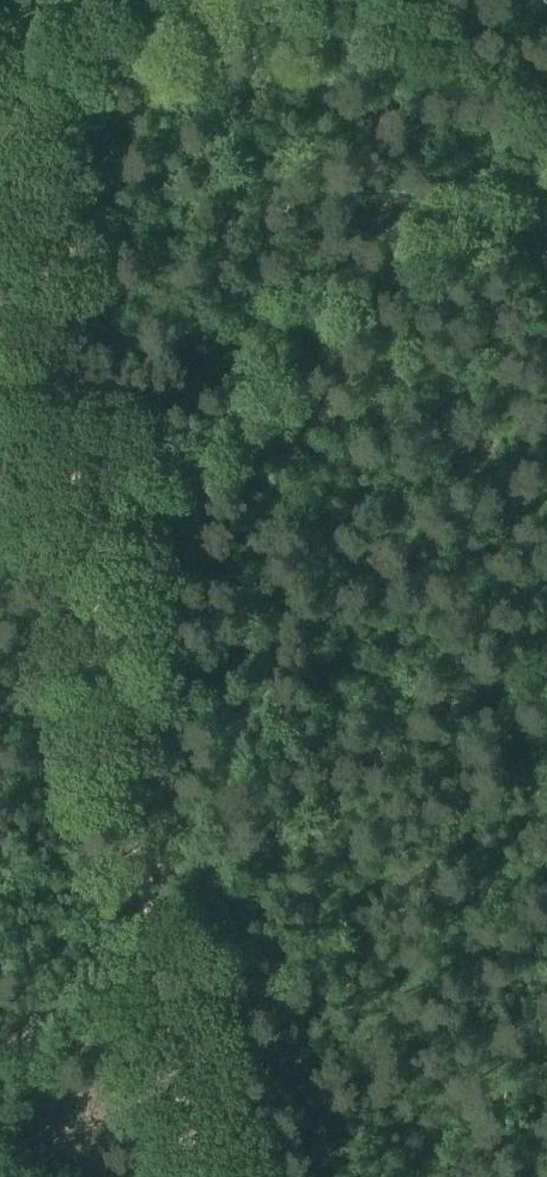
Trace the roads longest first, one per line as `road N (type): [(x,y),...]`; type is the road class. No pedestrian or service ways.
road 1 (track): [(196,1176),(72,471),(0,152)]

